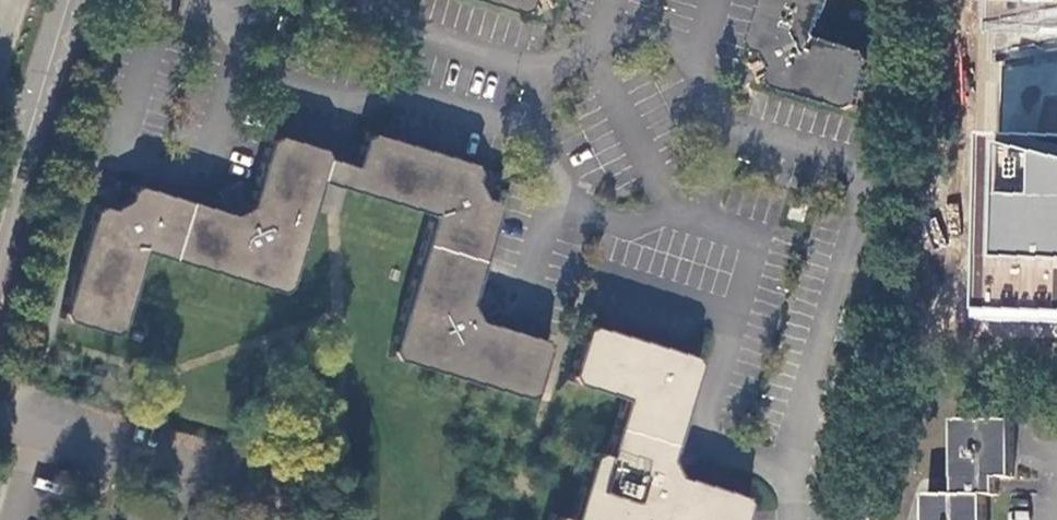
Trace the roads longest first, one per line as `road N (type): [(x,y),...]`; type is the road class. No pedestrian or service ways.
road 1 (tertiary): [(0,227),(66,0)]

